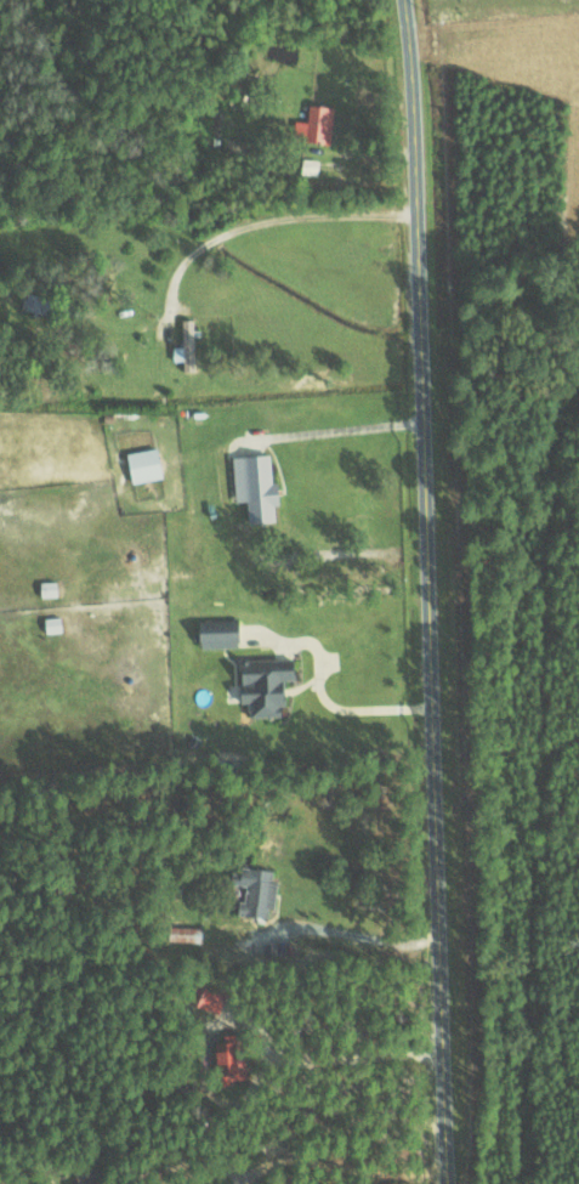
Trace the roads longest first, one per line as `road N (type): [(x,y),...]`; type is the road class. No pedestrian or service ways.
road 1 (residential): [(452,1183),(409,0)]

